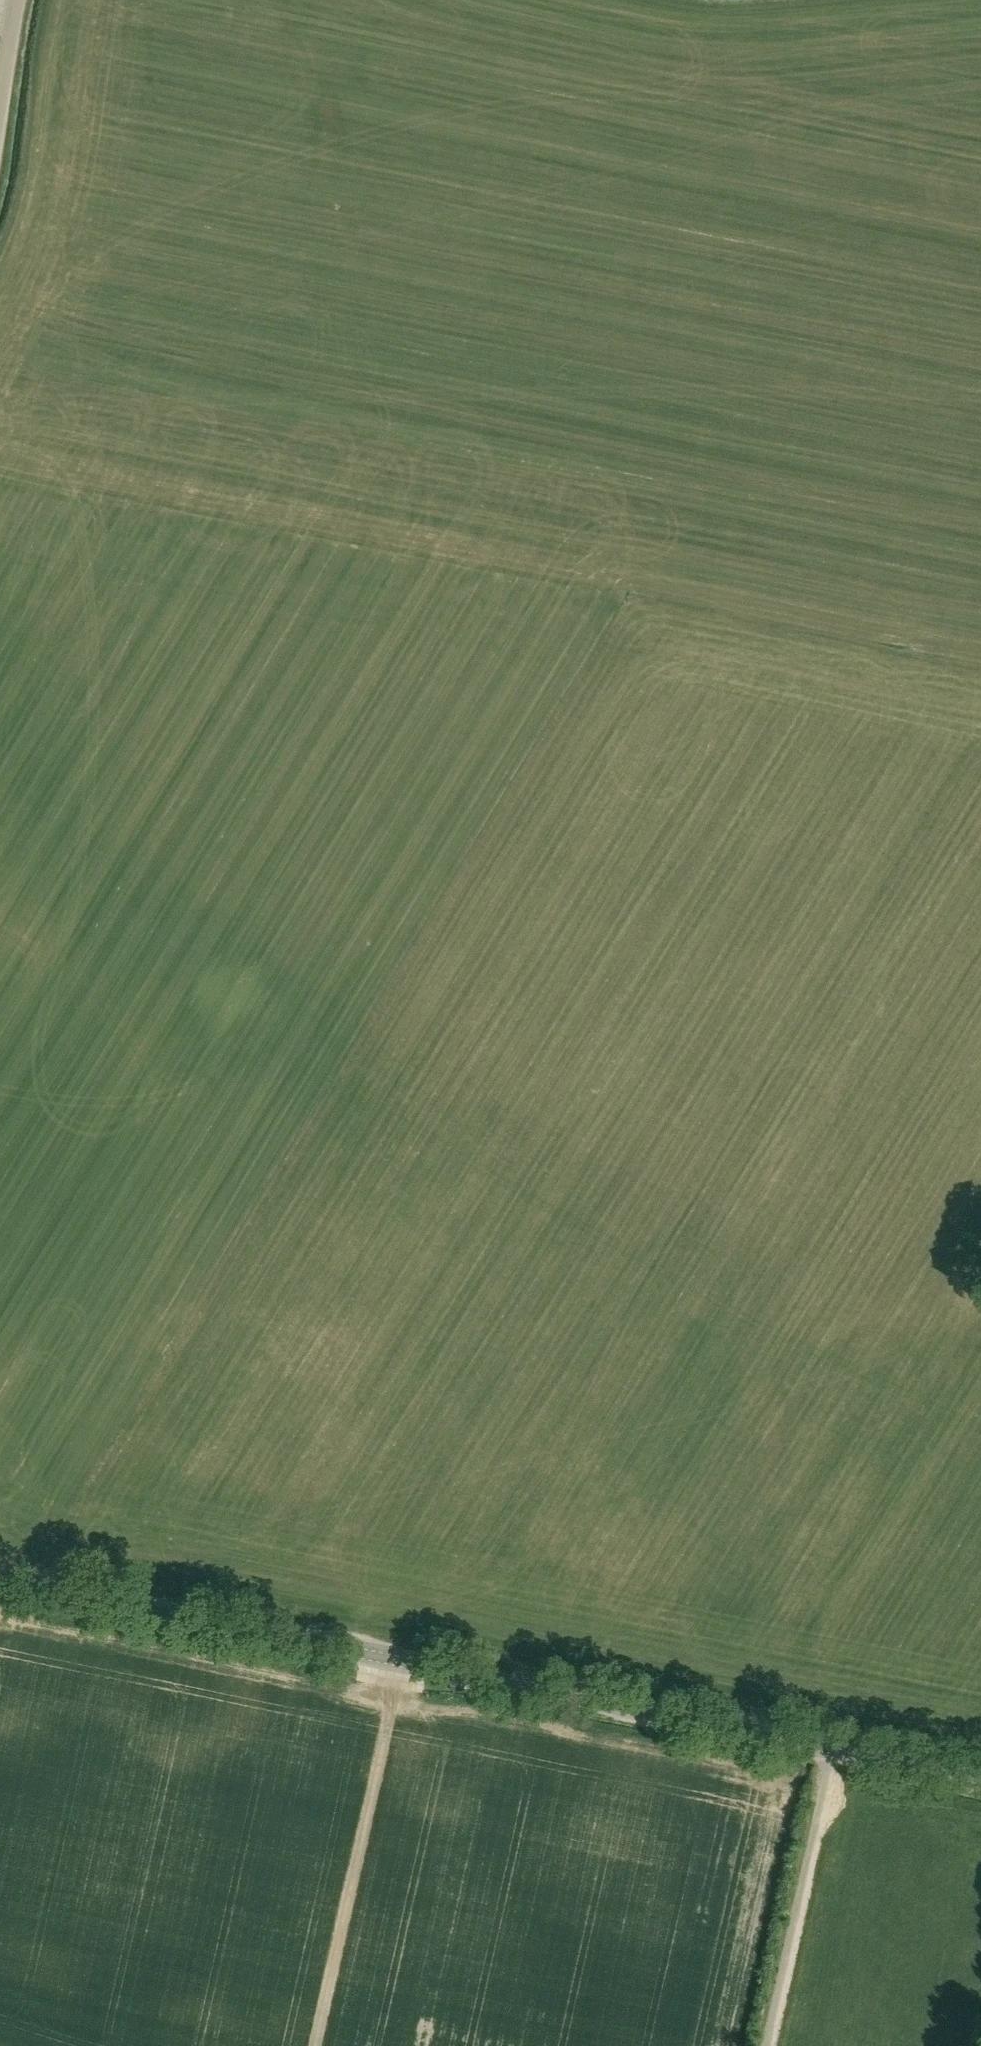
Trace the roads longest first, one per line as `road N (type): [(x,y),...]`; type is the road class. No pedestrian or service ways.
road 1 (unclassified): [(980,1771),(0,1572)]
road 2 (unclassified): [(0,131),(19,0)]

